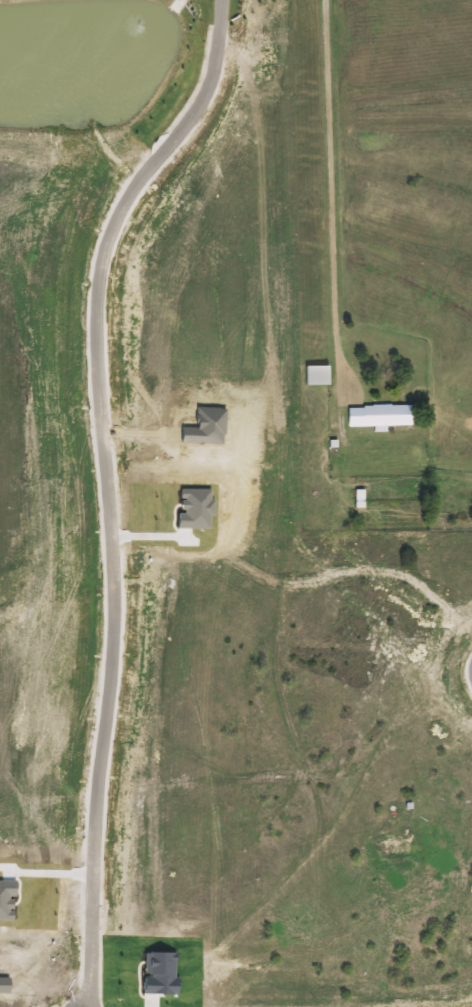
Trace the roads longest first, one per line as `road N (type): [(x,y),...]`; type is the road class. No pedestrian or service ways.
road 1 (residential): [(90,1006),(93,830),(113,607),(94,293),(99,260),(129,192),(204,93),(220,0)]

